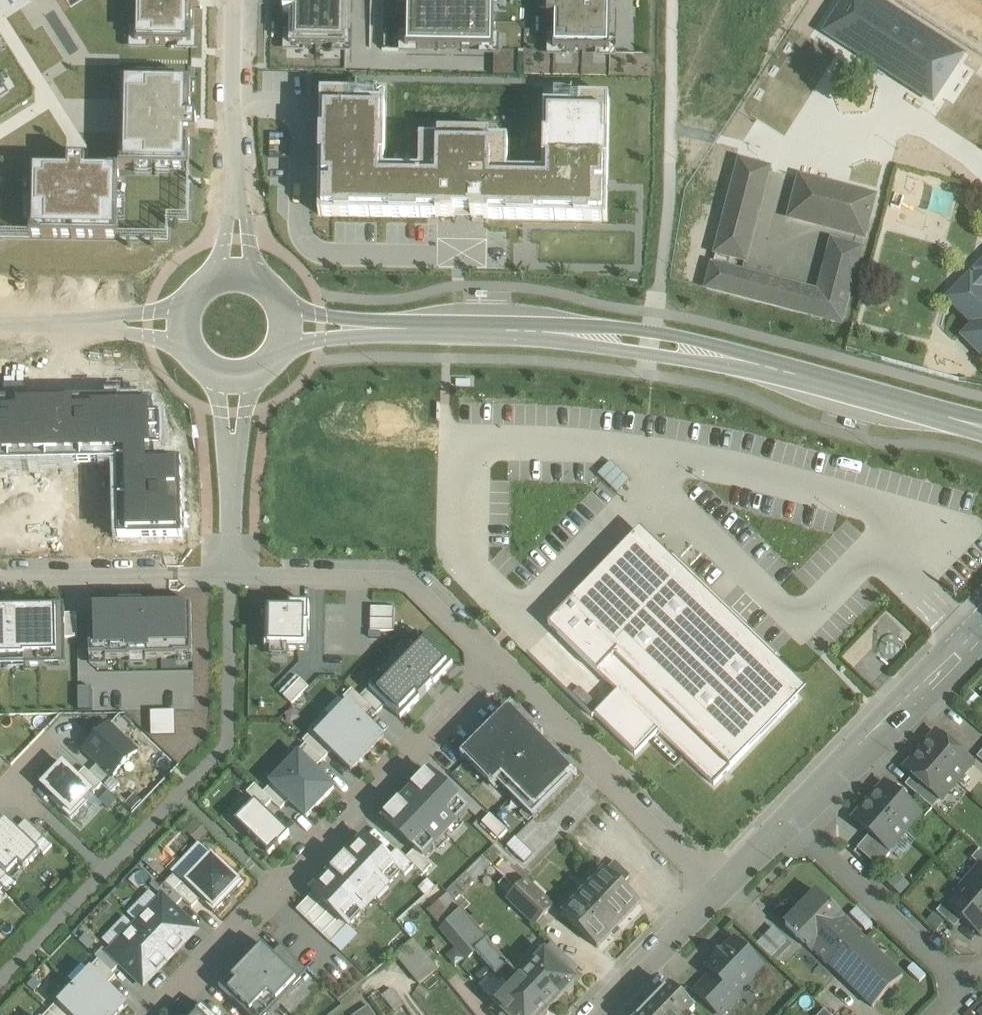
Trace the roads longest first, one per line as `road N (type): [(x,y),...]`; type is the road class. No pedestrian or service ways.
road 1 (residential): [(981,426),(649,342),(293,329)]
road 2 (residential): [(159,1014),(500,662)]
road 3 (residential): [(729,892),(500,662)]
road 4 (residential): [(500,662),(418,577),(233,574)]
road 5 (residential): [(238,273),(240,0)]
road 6 (residential): [(799,821),(981,627)]
road 7 (residential): [(799,821),(968,986)]
road 8 (residential): [(233,574),(0,577)]
road 9 (unclassified): [(180,324),(0,323)]
road 10 (residential): [(612,1014),(729,892)]

